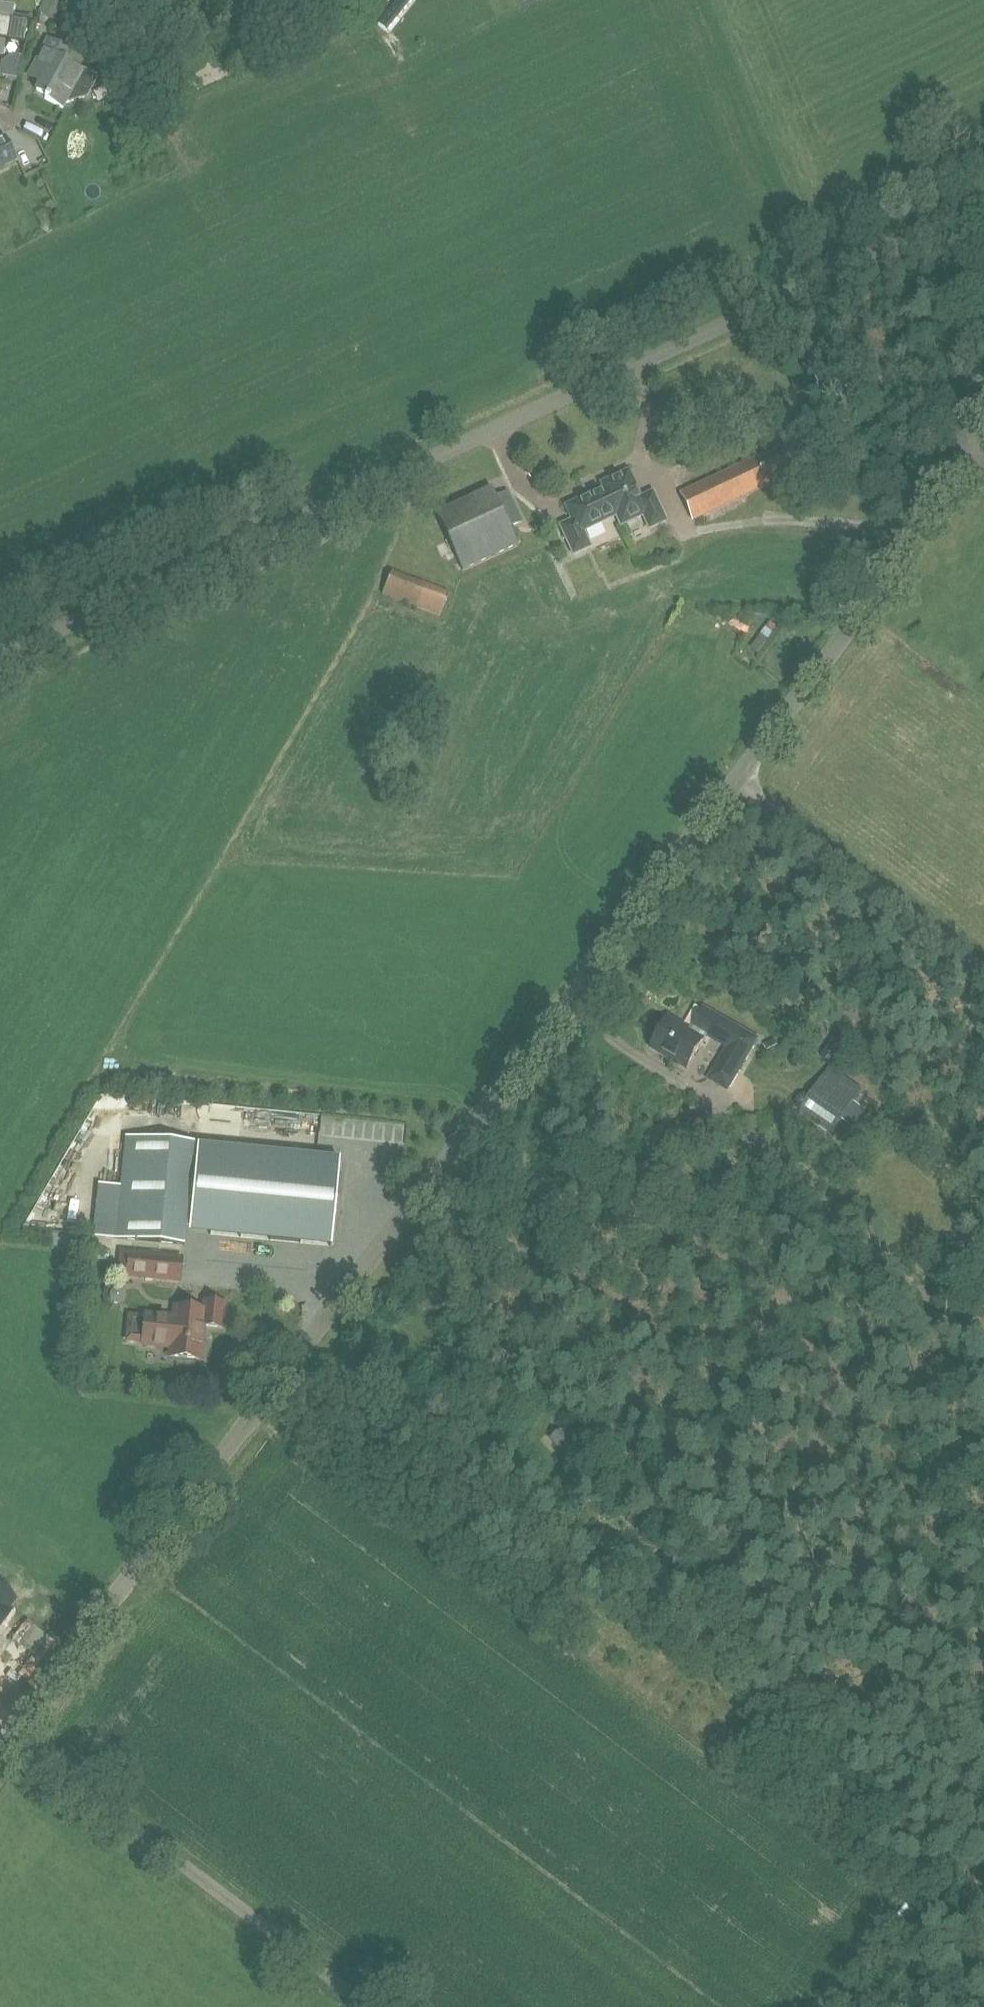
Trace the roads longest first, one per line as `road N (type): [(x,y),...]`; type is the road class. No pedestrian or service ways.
road 1 (unclassified): [(0,1759),(743,783),(983,429)]
road 2 (unclassified): [(0,658),(942,229),(983,219)]
road 3 (track): [(17,1737),(362,2006)]
road 4 (track): [(983,974),(743,783)]

